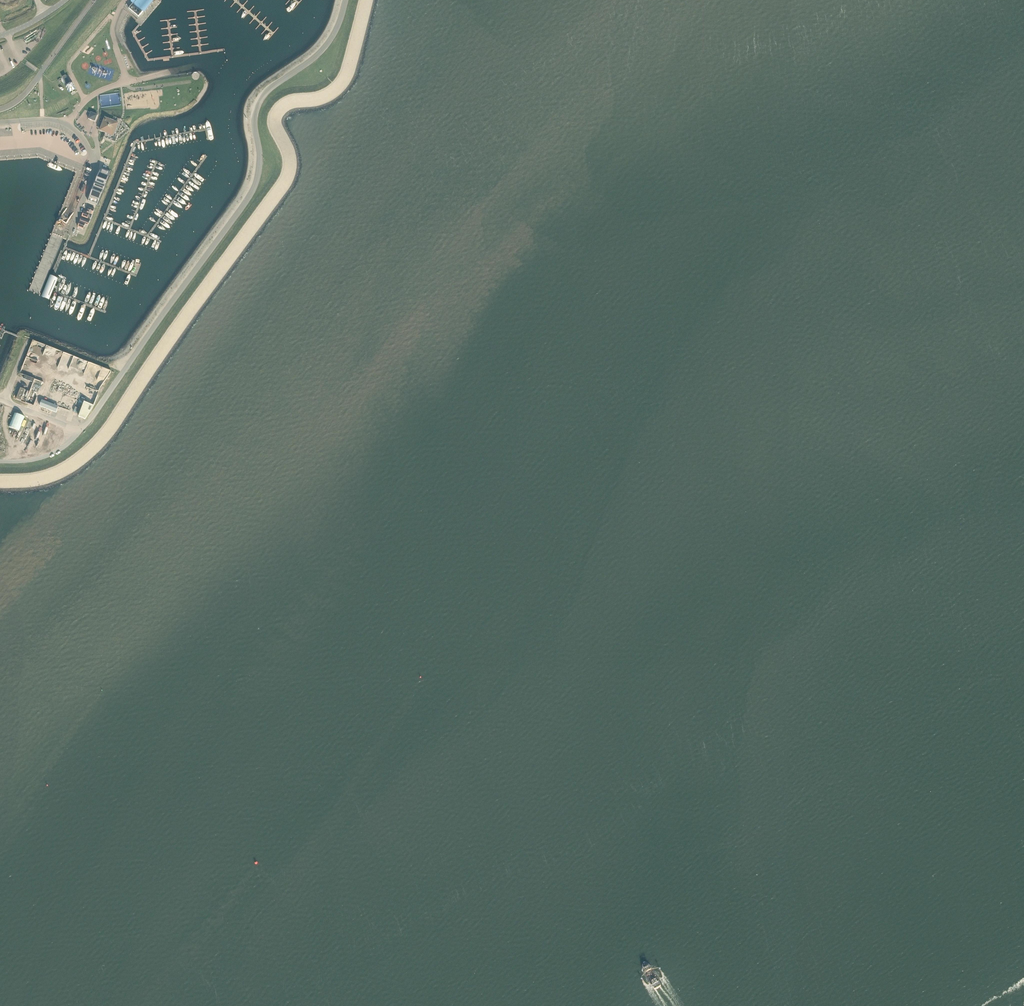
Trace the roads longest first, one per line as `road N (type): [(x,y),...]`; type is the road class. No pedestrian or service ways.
road 1 (unclassified): [(73,227),(94,172),(85,141),(54,120),(0,123)]
road 2 (unclassified): [(0,110),(29,91),(94,0)]

